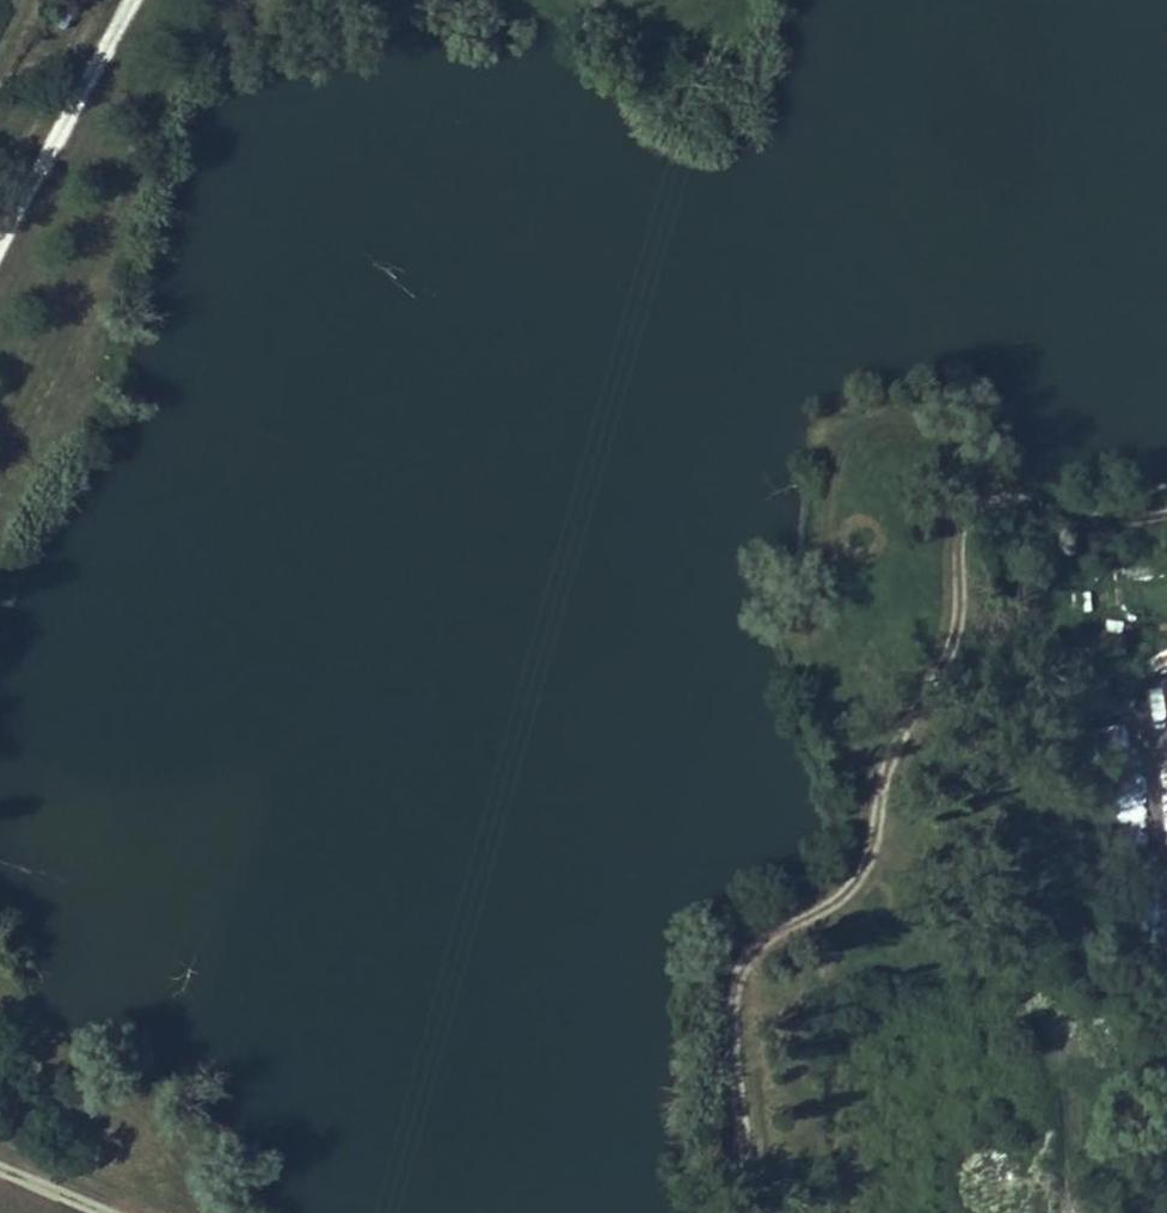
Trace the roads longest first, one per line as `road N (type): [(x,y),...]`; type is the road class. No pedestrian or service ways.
road 1 (track): [(1166,509),(1142,523),(1085,516),(912,421),(854,438),(838,495),(854,585),(902,714),(878,834),(850,890),(777,933),(748,969),(758,1212)]
road 2 (track): [(123,1212),(0,1165)]

